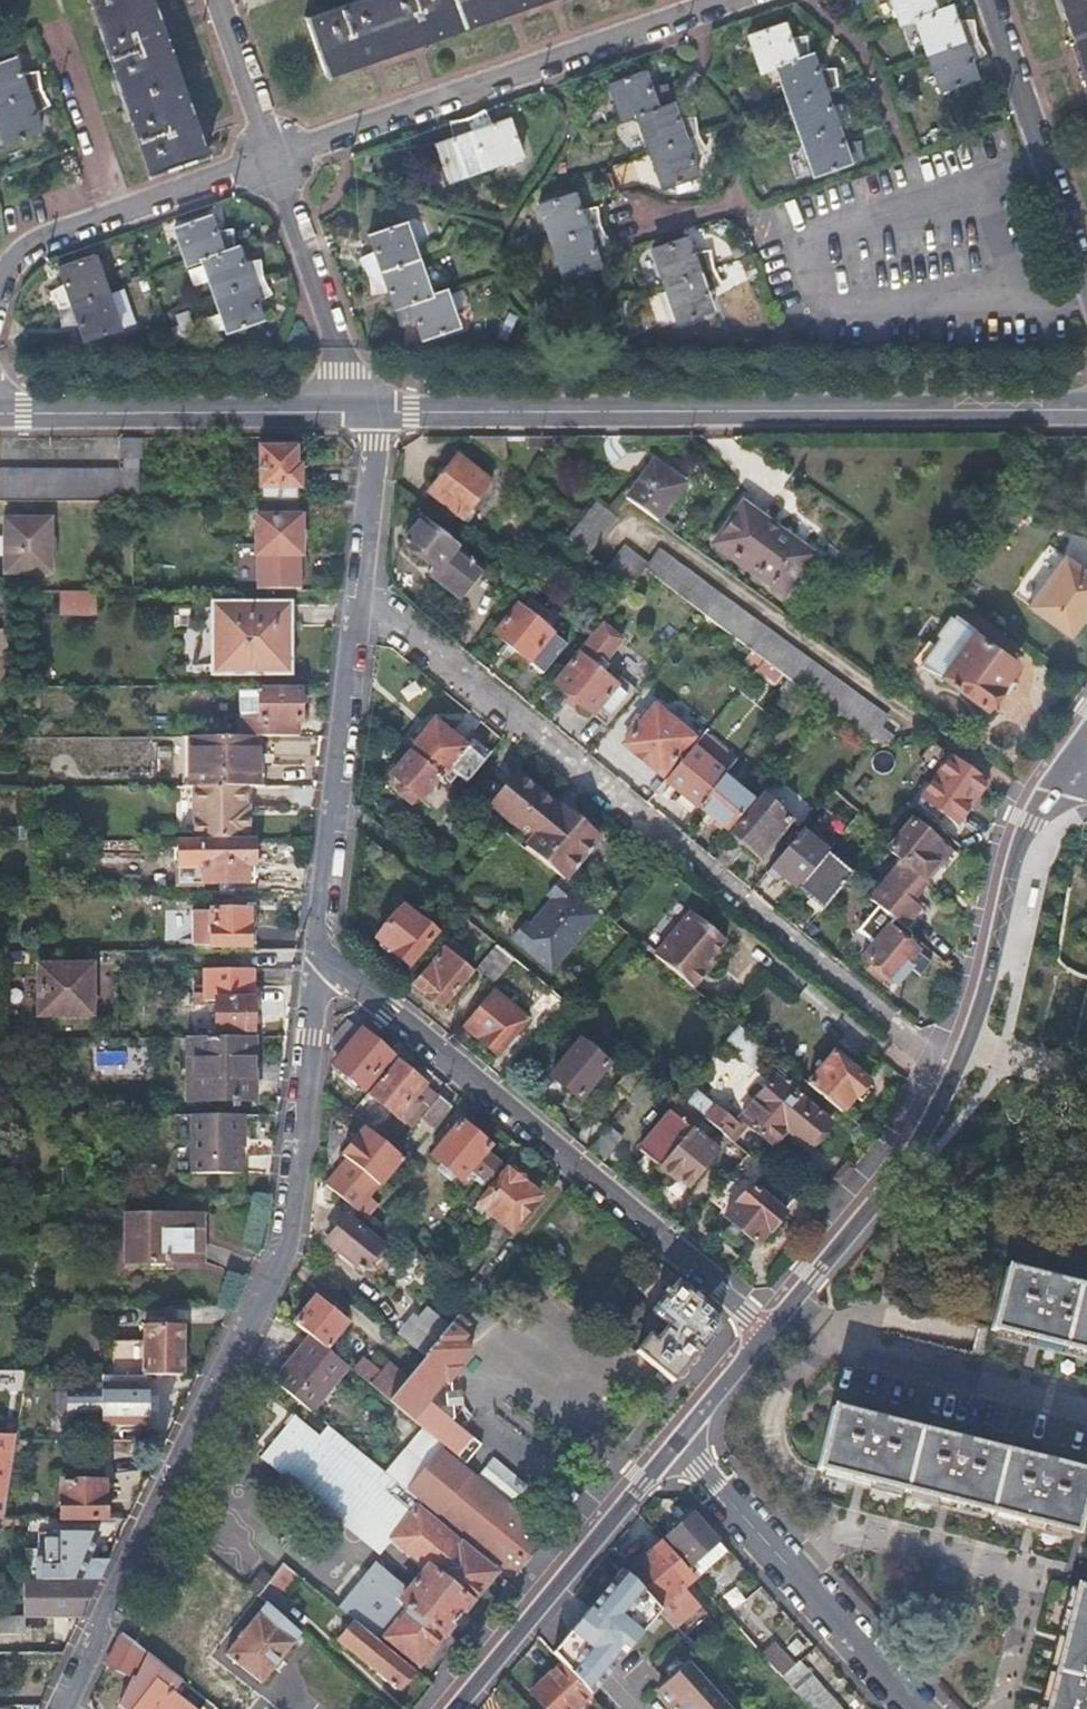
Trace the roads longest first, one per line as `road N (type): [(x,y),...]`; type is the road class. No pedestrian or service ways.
road 1 (residential): [(64,1708),(279,1268),(321,955)]
road 2 (residential): [(361,596),(961,1076)]
road 3 (residential): [(375,412),(1086,406)]
road 4 (residential): [(763,1325),(321,955)]
road 5 (residential): [(733,0),(278,161)]
road 6 (residential): [(919,1708),(673,1439)]
road 7 (residential): [(0,411),(363,412)]
road 8 (residential): [(321,955),(361,596)]
road 9 (residential): [(450,1708),(673,1439)]
road 10 (residential): [(961,1076),(1032,828),(1068,765)]
road 11 (residential): [(278,161),(49,242),(14,268),(0,298)]
road 12 (residential): [(763,1325),(876,1195),(961,1076)]
road 13 (residential): [(990,0),(1086,288)]
road 14 (residential): [(278,161),(341,370),(363,412)]
road 15 (residential): [(361,596),(375,412)]
road 16 (residential): [(222,0),(278,161)]
road 17 (residential): [(673,1439),(763,1325)]

